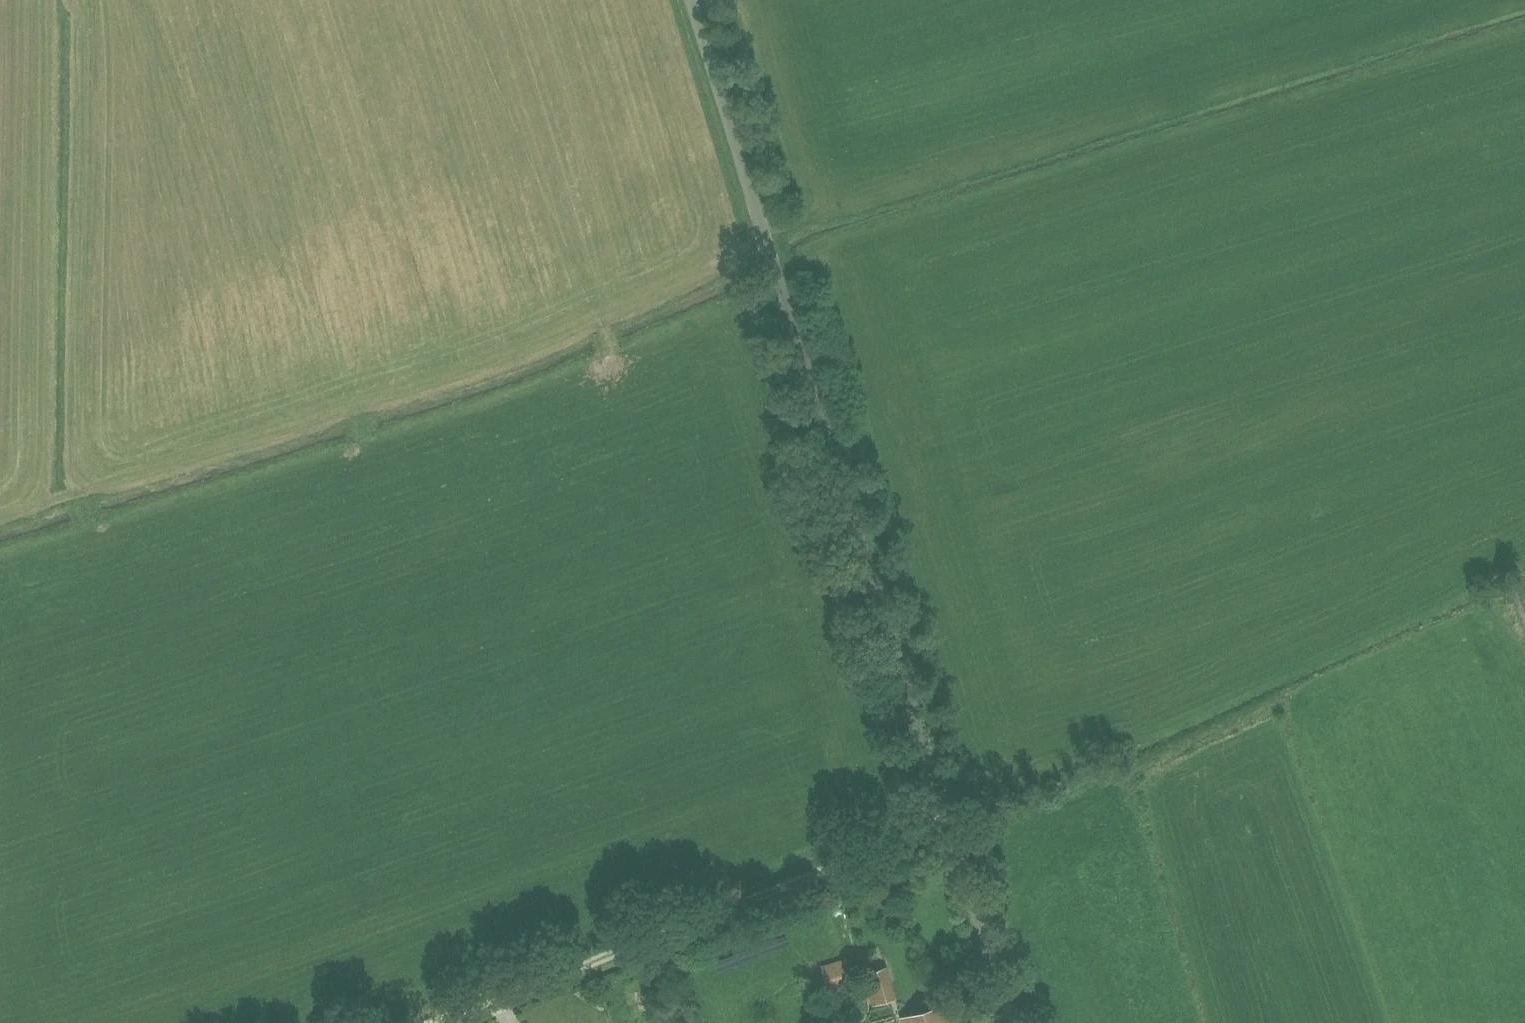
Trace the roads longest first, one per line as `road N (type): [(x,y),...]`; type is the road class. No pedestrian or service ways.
road 1 (unclassified): [(1020,1022),(689,0)]
road 2 (track): [(432,1022),(957,821)]

